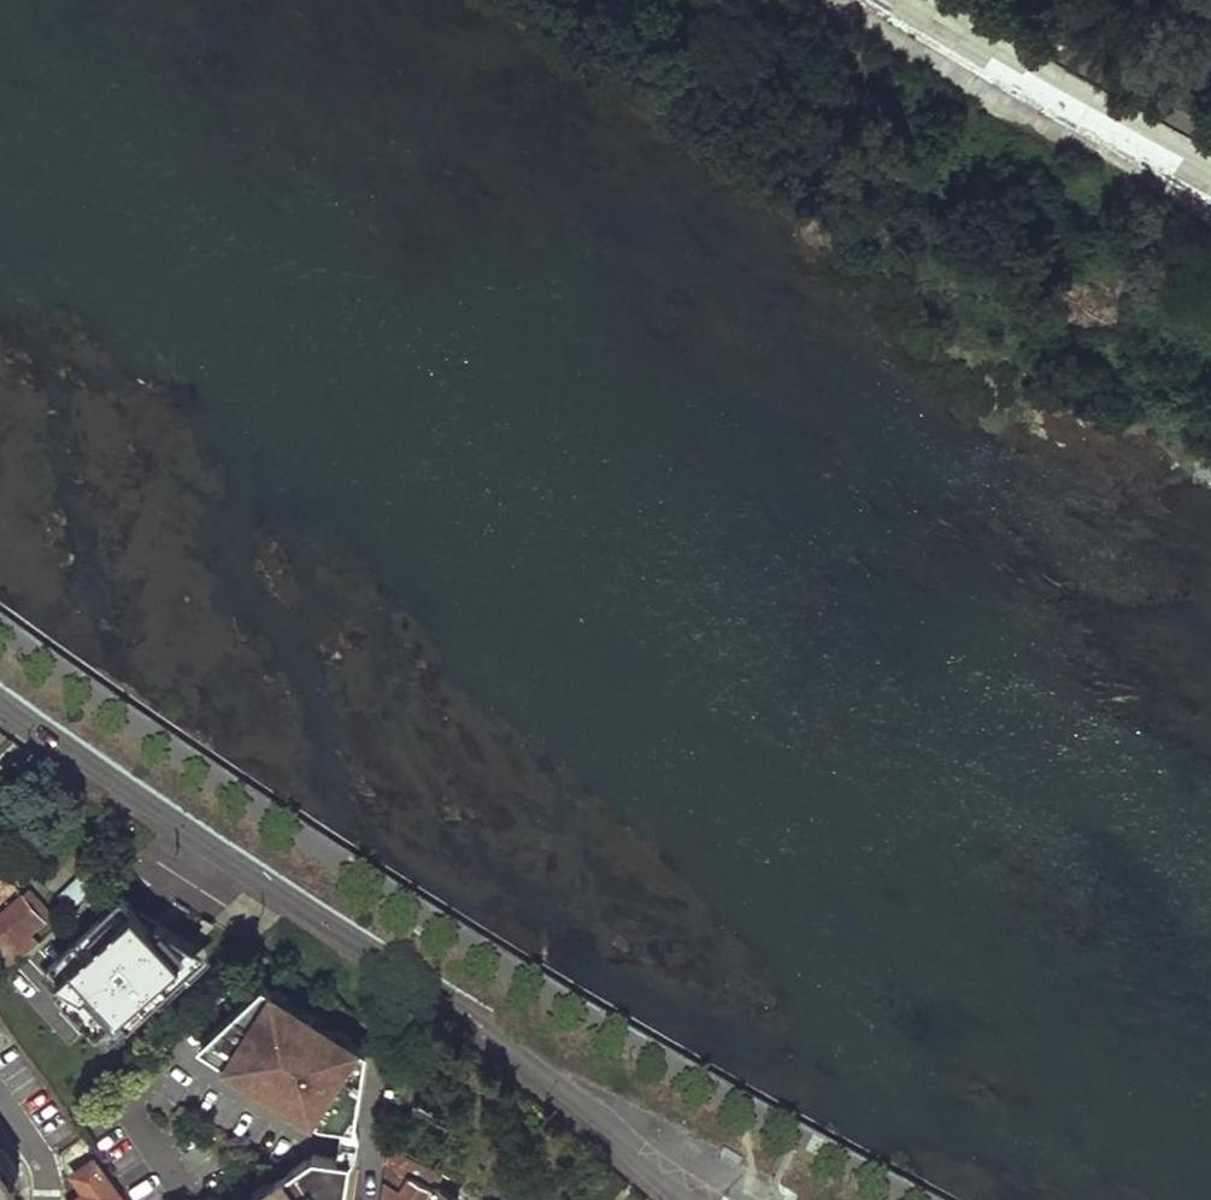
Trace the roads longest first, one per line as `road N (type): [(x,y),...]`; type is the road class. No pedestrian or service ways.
road 1 (tertiary): [(699,1199),(451,1007),(0,700)]

